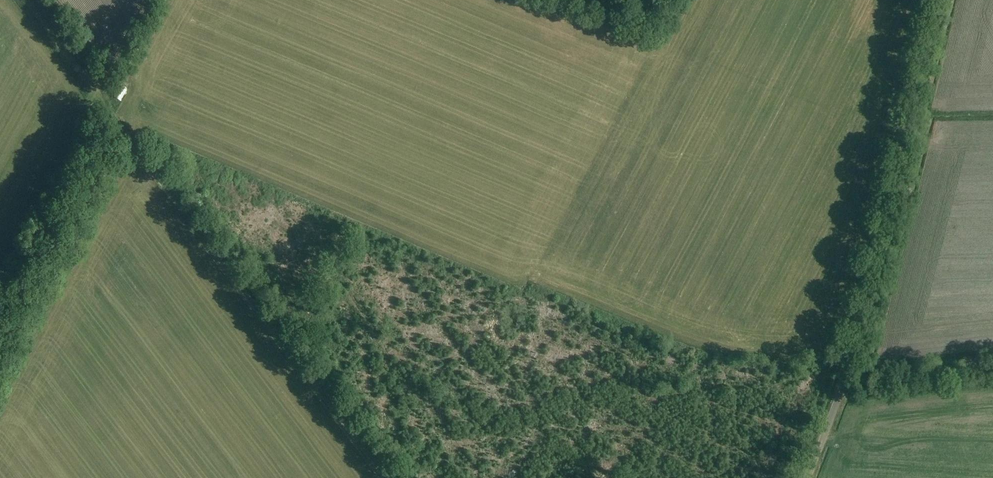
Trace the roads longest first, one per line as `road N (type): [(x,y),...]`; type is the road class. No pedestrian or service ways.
road 1 (track): [(384,477),(26,0)]
road 2 (unclassified): [(807,477),(840,394),(942,0)]

